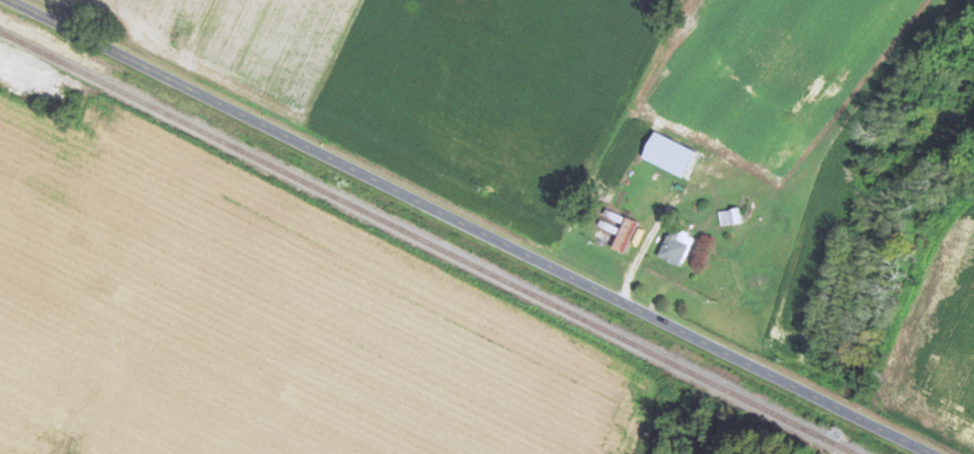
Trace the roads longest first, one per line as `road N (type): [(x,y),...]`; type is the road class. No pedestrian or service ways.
road 1 (residential): [(928,453),(10,0)]

